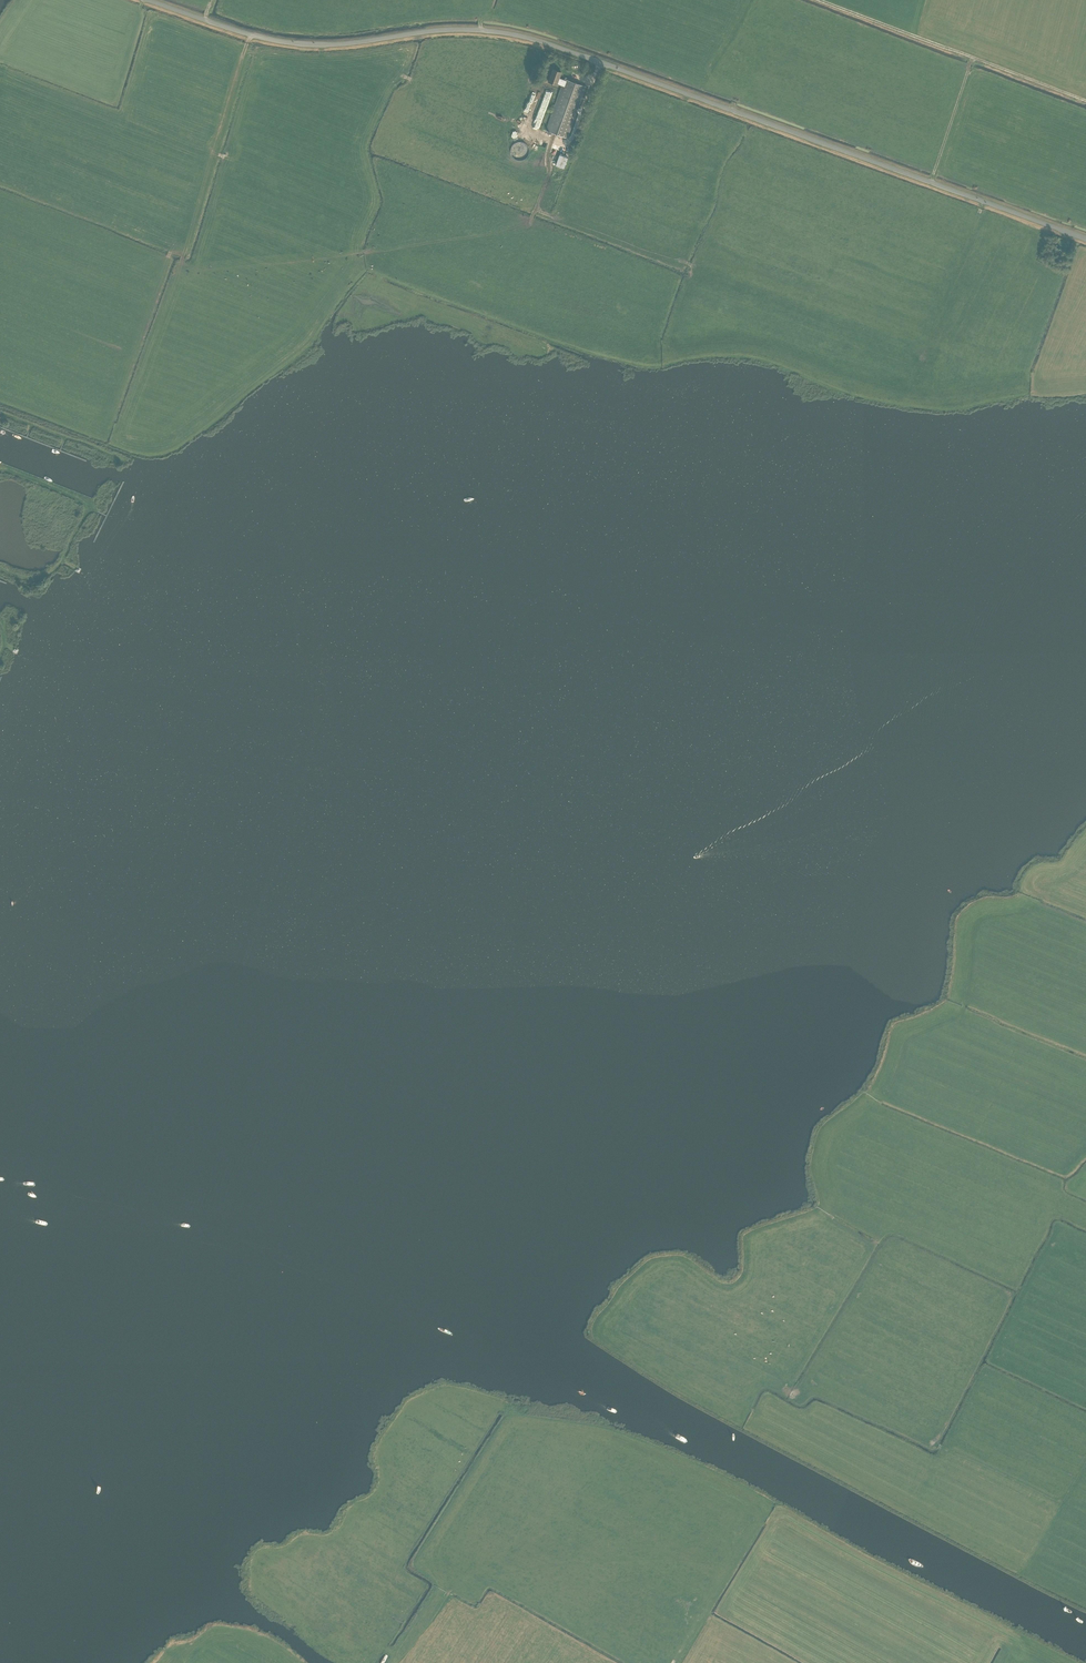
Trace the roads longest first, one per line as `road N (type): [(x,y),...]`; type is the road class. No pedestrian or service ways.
road 1 (unclassified): [(1085,239),(504,31),(295,46),(148,0)]
road 2 (track): [(1085,101),(816,0)]
road 3 (track): [(971,58),(931,182)]

